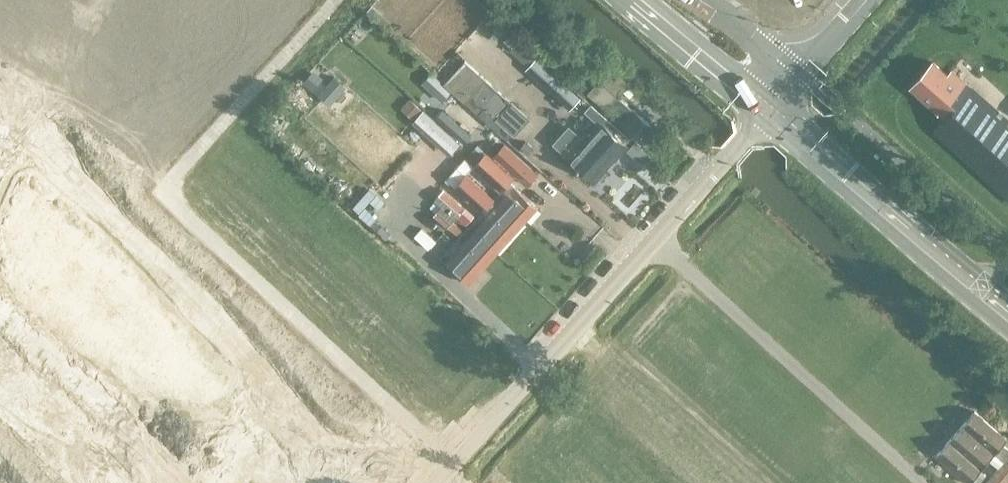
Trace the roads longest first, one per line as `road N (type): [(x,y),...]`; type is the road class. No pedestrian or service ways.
road 1 (track): [(336,0),(175,173),(173,199),(456,461)]
road 2 (unclassified): [(437,482),(767,109)]
road 3 (secondary): [(1007,311),(767,109)]
road 4 (secondary): [(767,109),(639,0)]
road 5 (unclassified): [(703,0),(799,76)]

